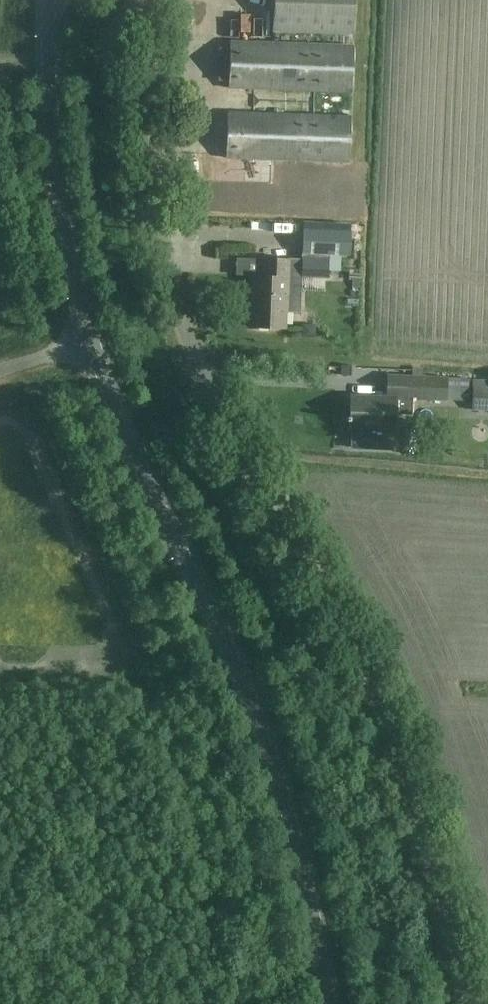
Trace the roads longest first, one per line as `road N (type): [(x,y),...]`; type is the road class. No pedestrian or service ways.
road 1 (unclassified): [(144,0),(150,175),(193,354),(378,711),(469,1003)]
road 2 (unclassified): [(329,1003),(283,786),(255,707),(113,407),(83,306),(55,167),(49,0)]

